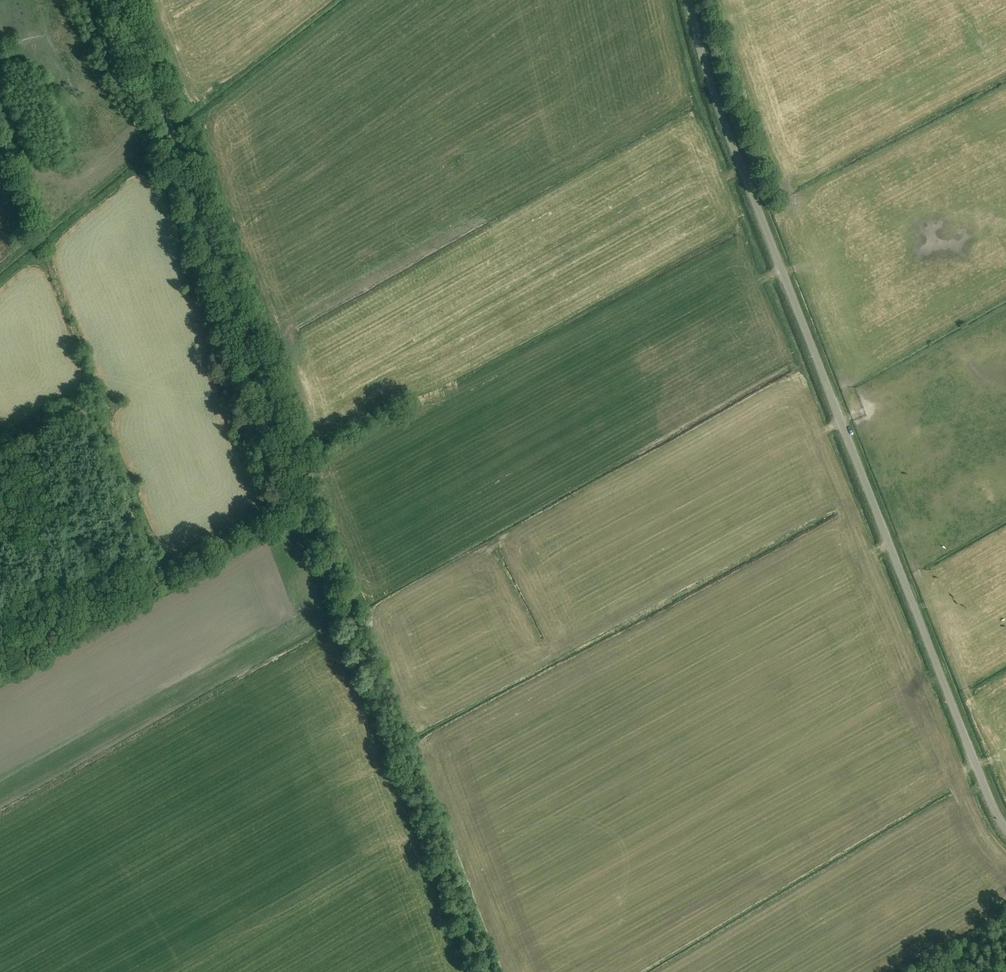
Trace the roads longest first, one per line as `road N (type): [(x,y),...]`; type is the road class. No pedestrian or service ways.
road 1 (unclassified): [(1005,829),(725,127),(688,0)]

